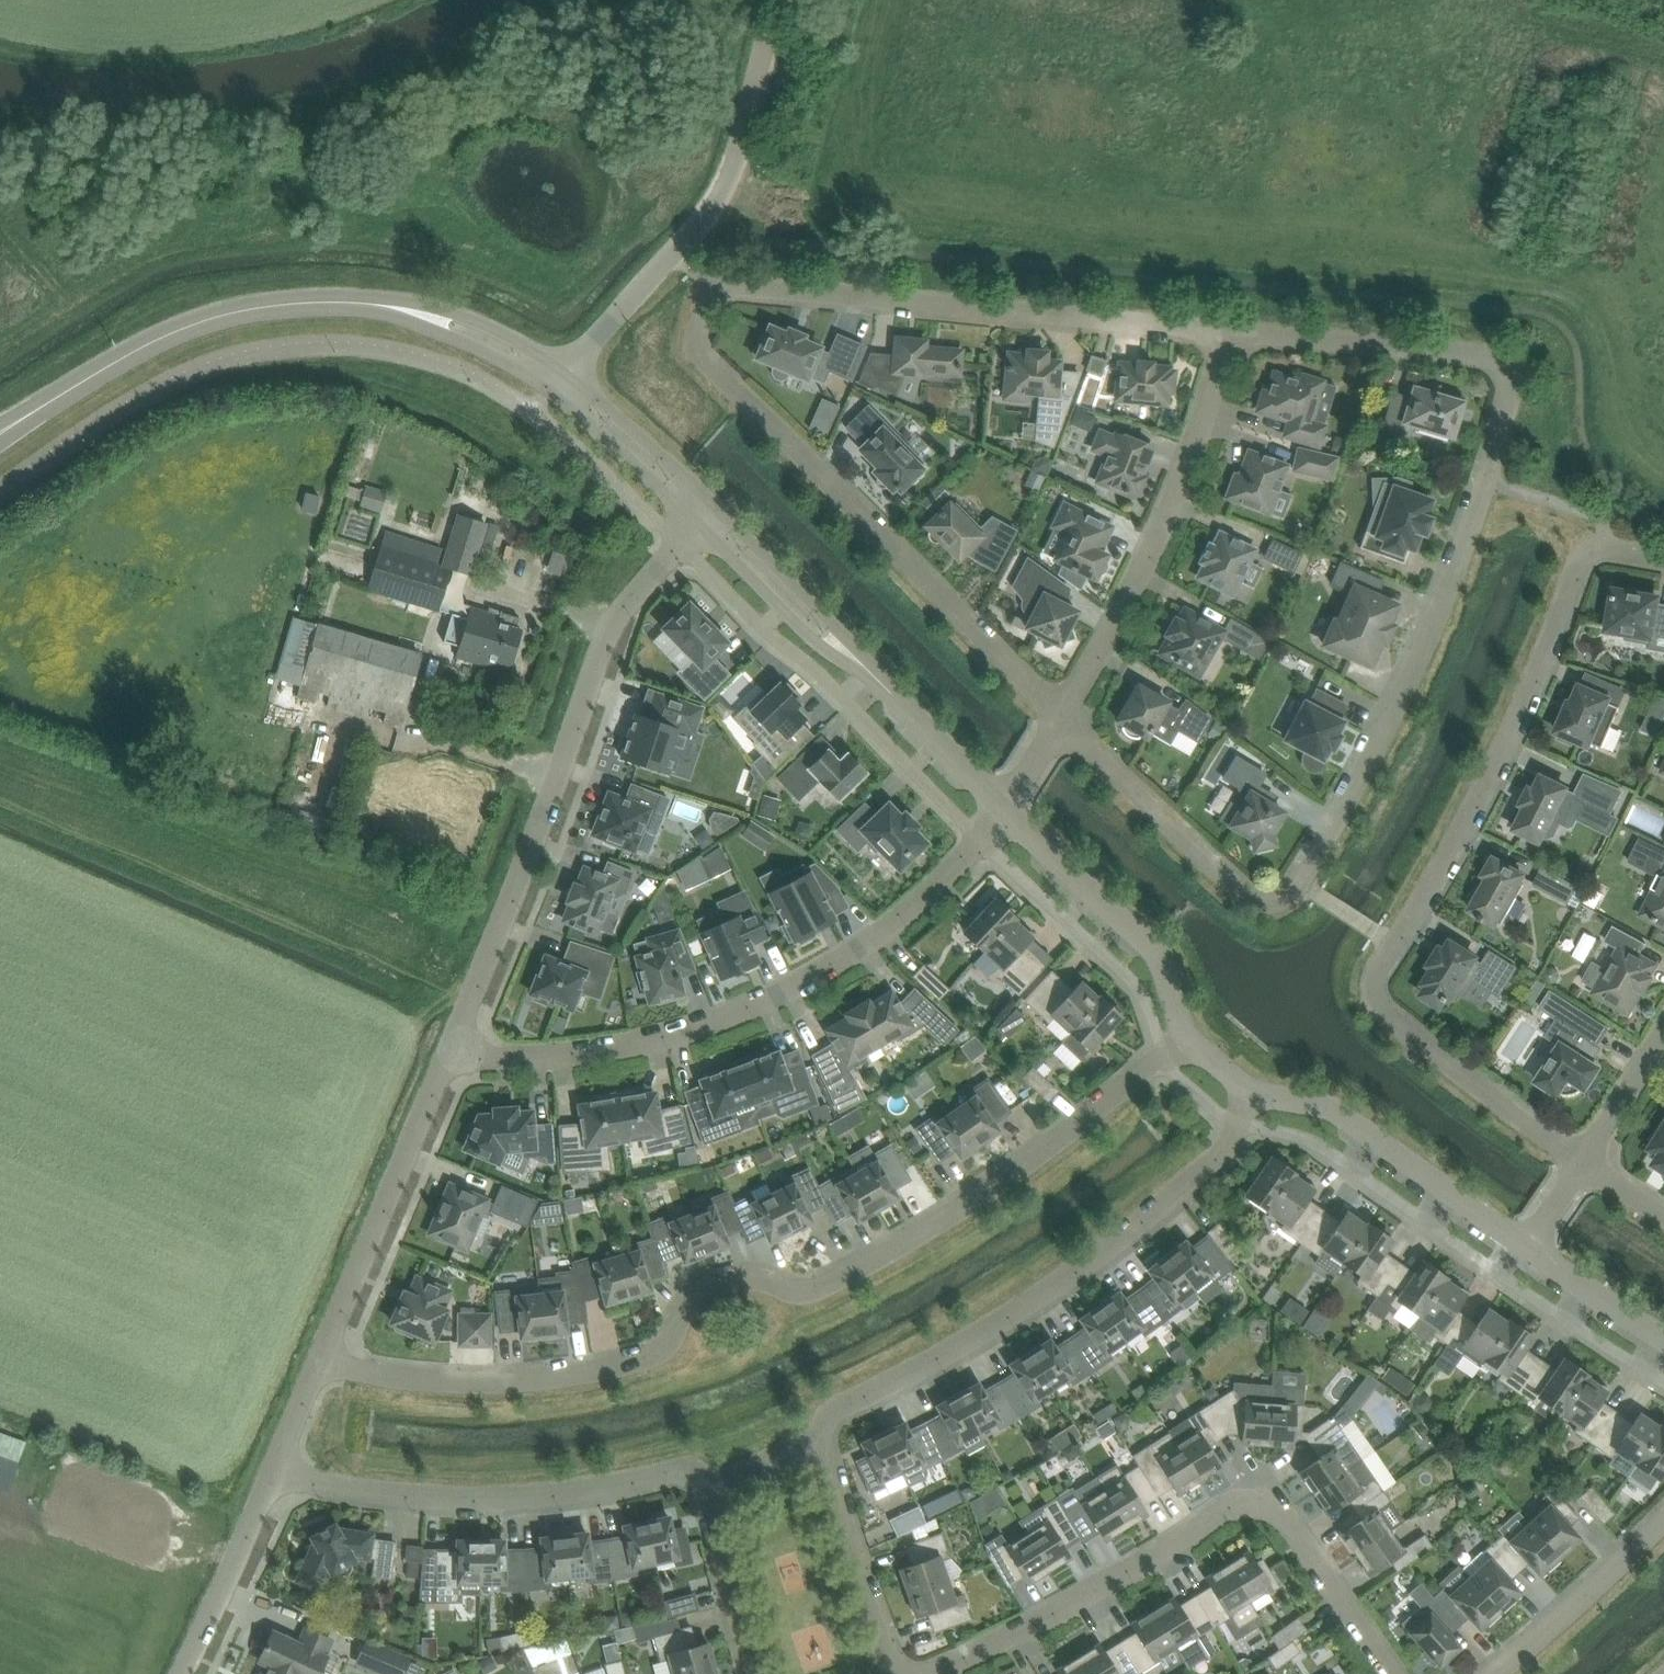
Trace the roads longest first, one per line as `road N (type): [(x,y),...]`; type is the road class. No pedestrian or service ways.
road 1 (residential): [(1067,710),(1234,878),(1262,893),(1295,878),(1428,624),(1486,482),(1512,384),(1509,365),(1488,340),(1232,322)]
road 2 (residential): [(320,1356),(419,1379),(489,1382),(649,1356),(713,1285),(756,1277),(819,1287),(914,1235),(998,1185),(1187,1034)]
road 3 (residential): [(1589,1150),(1424,1038),(1381,985),(1387,946),(1585,556),(1611,548),(1663,558)]
road 4 (residential): [(452,1046),(487,1059),(604,1051),(748,1011),(888,928),(978,840),(1000,806)]
road 5 (residential): [(1399,1673),(1295,1512),(1258,1493),(925,1673)]
road 6 (residential): [(452,1046),(602,641),(633,590),(699,521)]
road 7 (residential): [(1067,710),(708,339),(708,300),(726,275)]
road 8 (residential): [(820,1441),(822,1421),(1042,1295),(1127,1234),(1228,1146),(1256,1089)]
road 9 (residential): [(1232,322),(726,275)]
road 10 (residential): [(273,1468),(404,1496),(465,1498),(532,1497),(676,1470),(708,1483)]
road 11 (unclassified): [(561,371),(721,197),(777,0)]
road 12 (residential): [(1067,710),(1116,635),(1180,490),(1232,322)]
road 13 (tertiary): [(0,433),(174,331),(233,312),(371,304)]
road 14 (residential): [(320,1356),(452,1046)]
road 15 (tertiary): [(1524,1245),(1340,1111),(1256,1089)]
road 16 (tertiary): [(1187,1034),(1152,947),(1000,806)]
road 17 (residential): [(898,1673),(820,1441)]
road 18 (tertiary): [(699,521),(818,646),(880,679)]
road 19 (tertiary): [(880,679),(713,505)]
road 20 (residential): [(1493,1673),(1575,1607),(1663,1517)]
road 21 (residential): [(181,1673),(273,1468)]
road 22 (tertiary): [(561,371),(465,314),(422,301),(371,304)]
road 23 (tertiary): [(713,505),(561,371)]
road 24 (tertiary): [(550,387),(699,521)]
road 25 (tertiary): [(371,304),(504,359),(550,387)]
road 26 (residential): [(761,1673),(708,1483)]
road 27 (tertiary): [(1000,806),(880,679)]
road 28 (tertiary): [(1663,1334),(1524,1245)]
road 29 (residential): [(1589,1150),(1663,1035)]
road 30 (residential): [(273,1468),(320,1356)]

